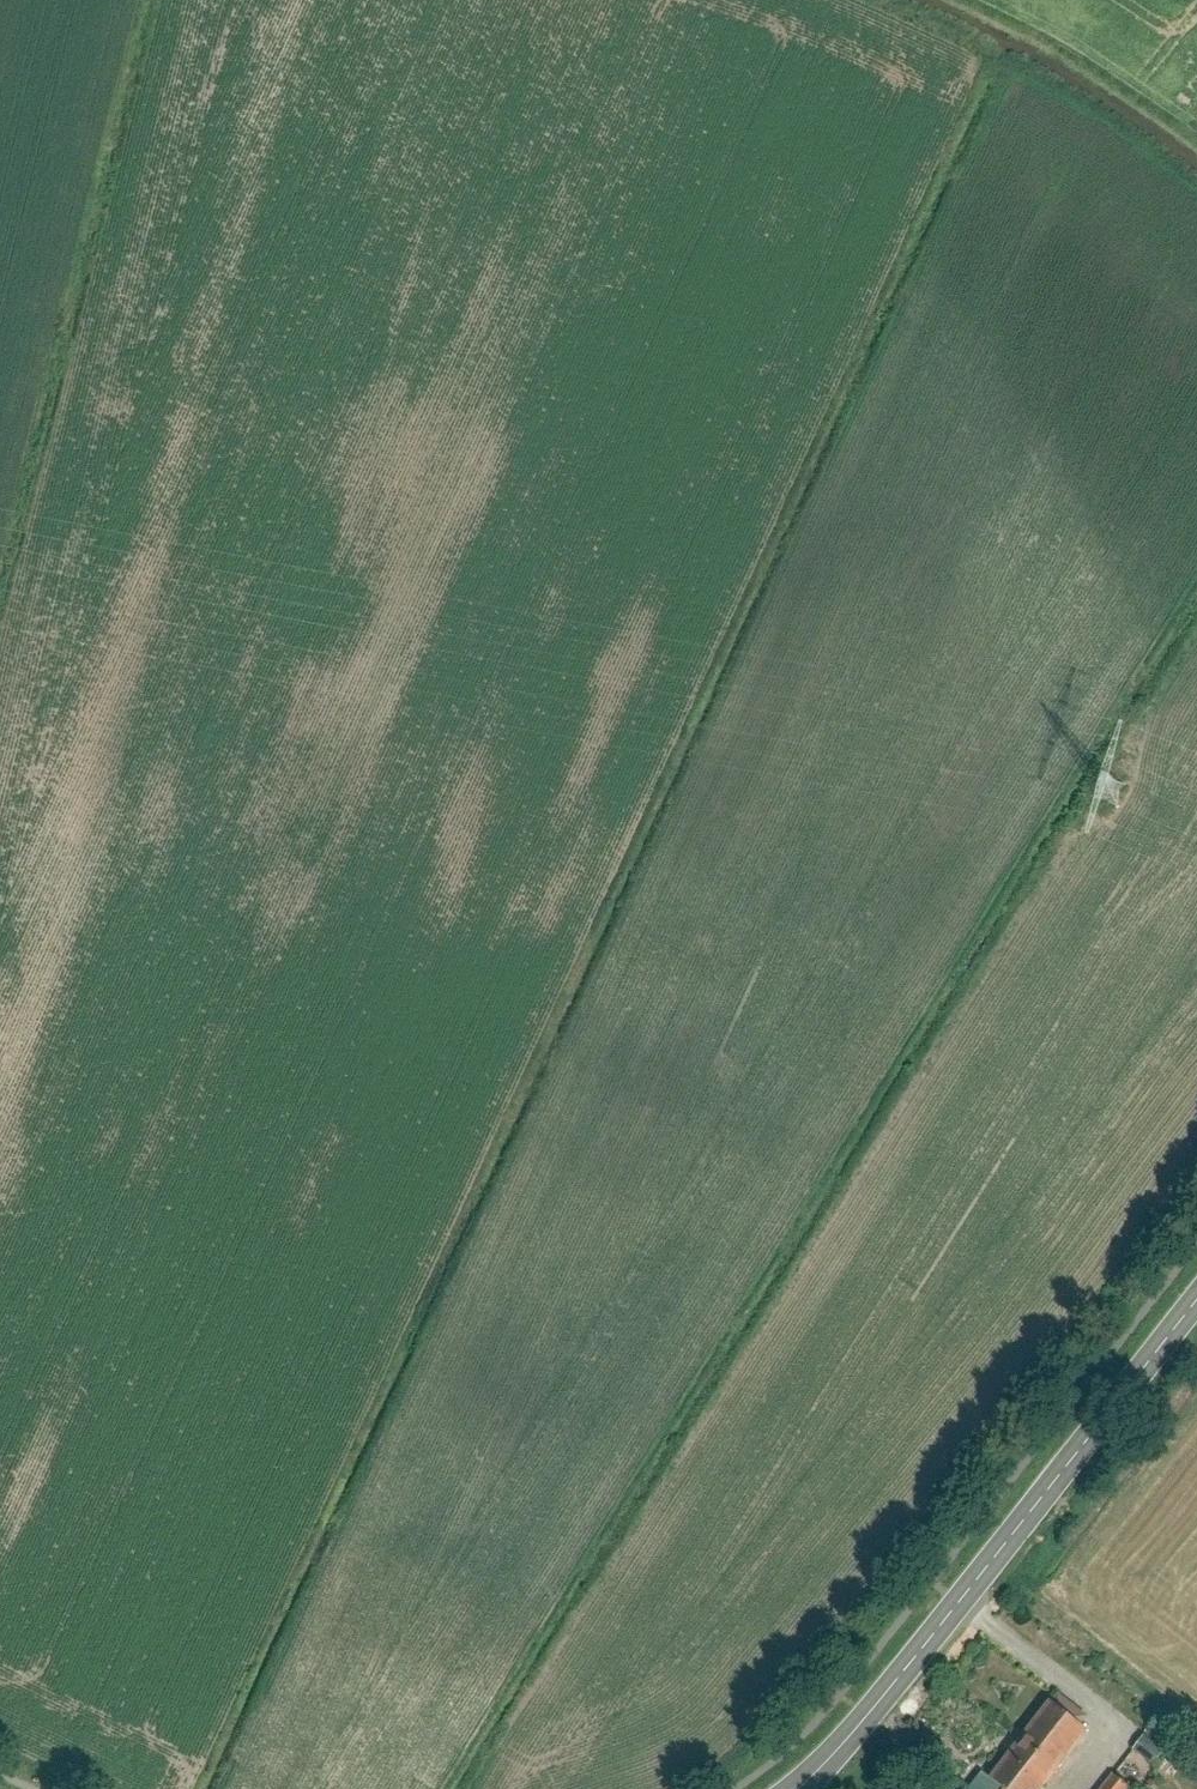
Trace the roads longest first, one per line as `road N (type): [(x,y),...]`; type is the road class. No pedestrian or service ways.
road 1 (secondary): [(799,1788),(867,1719),(1196,1303)]

